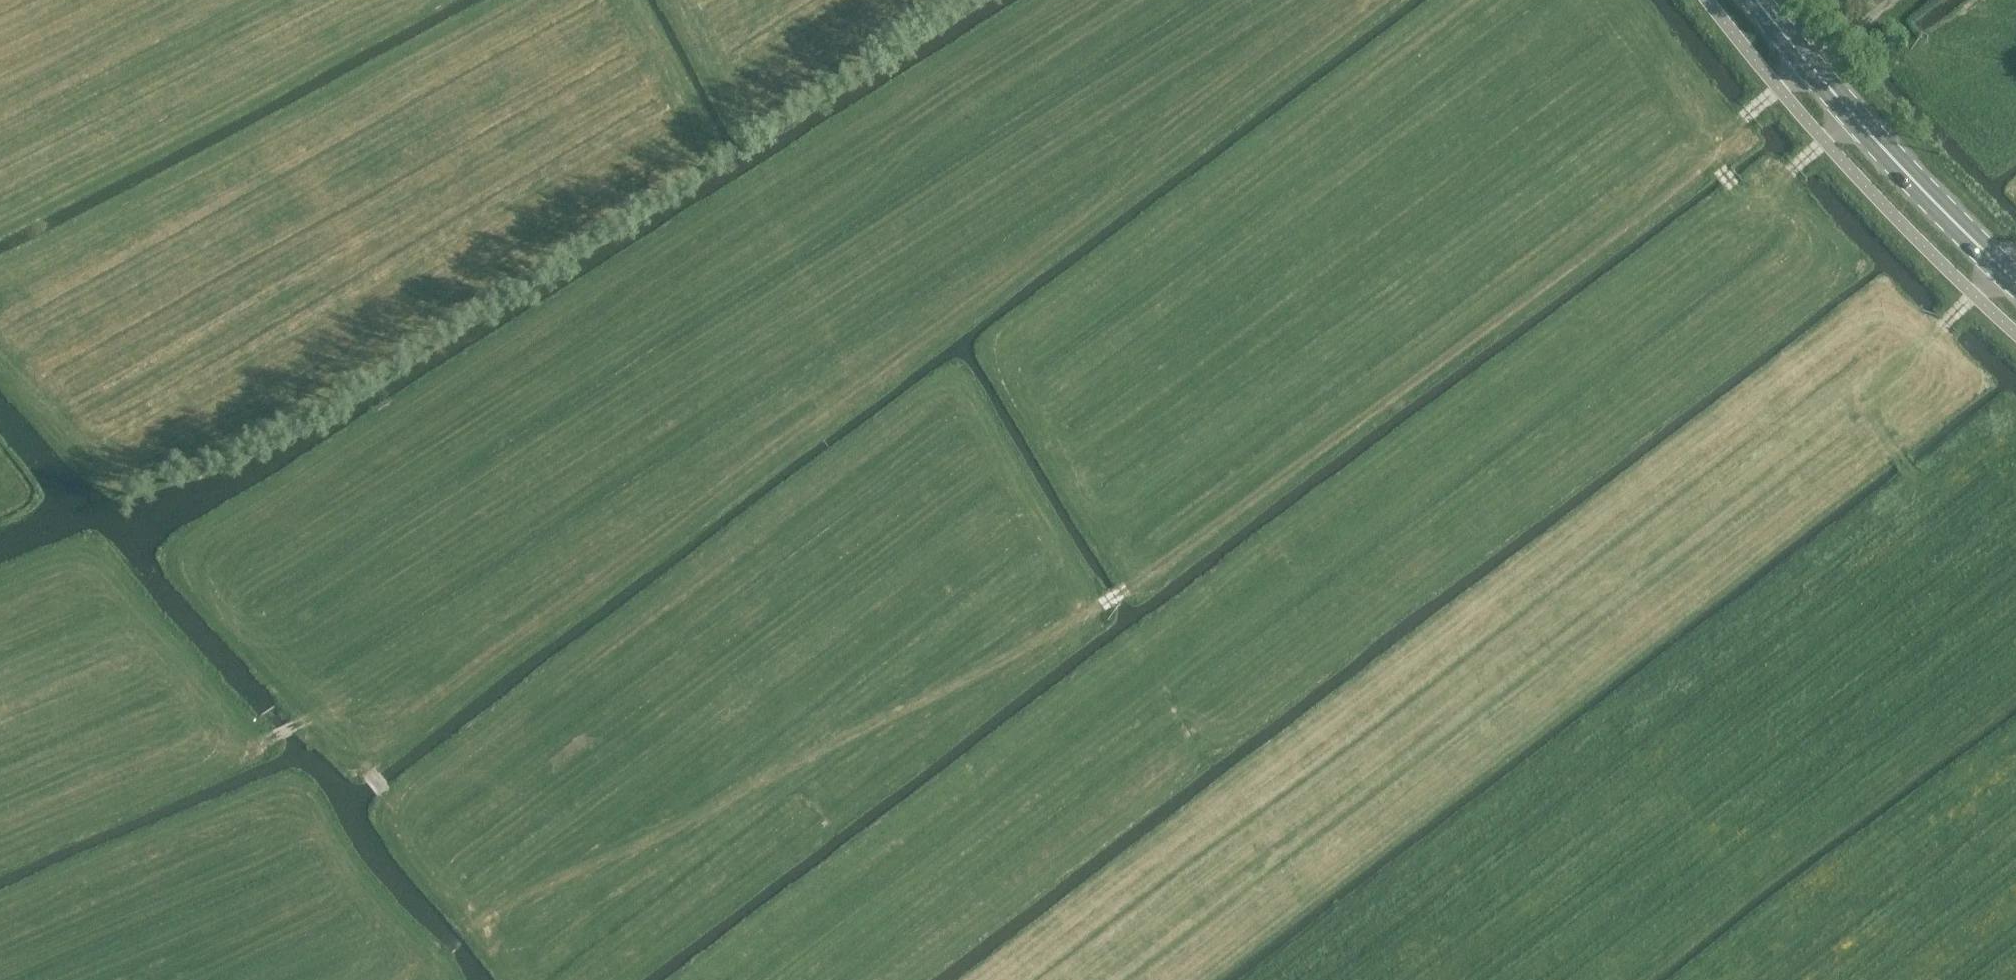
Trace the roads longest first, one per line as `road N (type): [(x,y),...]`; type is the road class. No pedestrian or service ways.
road 1 (primary): [(2015,281),(1809,66),(1758,0)]

